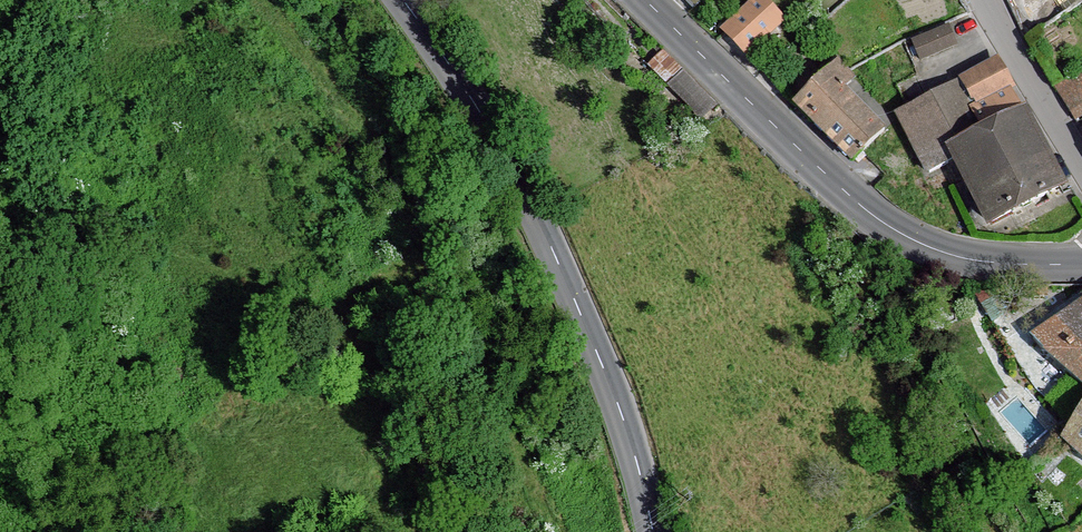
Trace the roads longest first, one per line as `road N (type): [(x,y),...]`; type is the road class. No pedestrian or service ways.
road 1 (track): [(555,531),(470,315),(400,178),(262,0)]
road 2 (tertiary): [(403,0),(532,205),(621,412),(653,531)]
road 3 (tertiary): [(1081,264),(976,260),(893,229),(646,0)]
road 4 (residential): [(987,0),(1081,164)]

